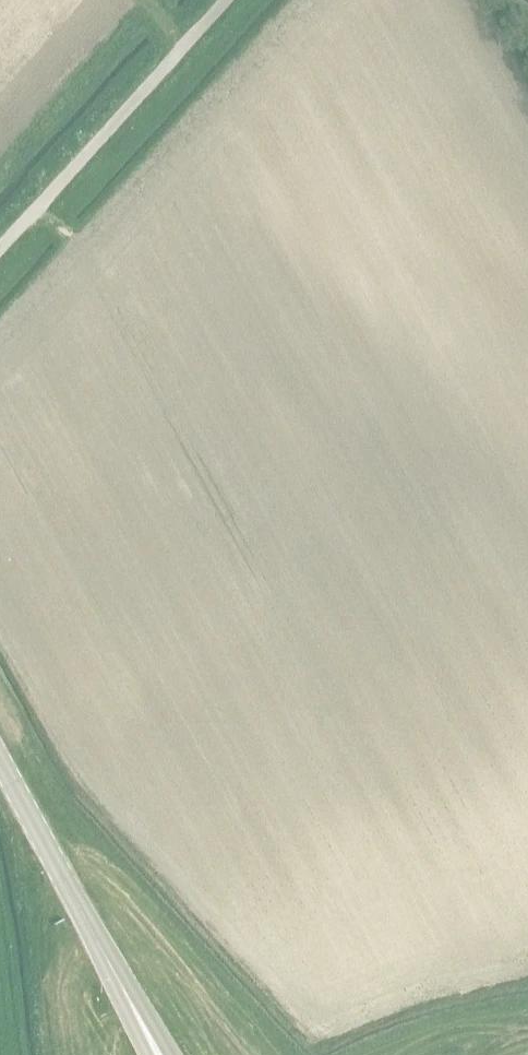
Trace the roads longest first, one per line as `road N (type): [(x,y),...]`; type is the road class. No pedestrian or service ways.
road 1 (unclassified): [(0,244),(224,0)]
road 2 (tertiary): [(121,986),(0,760)]

